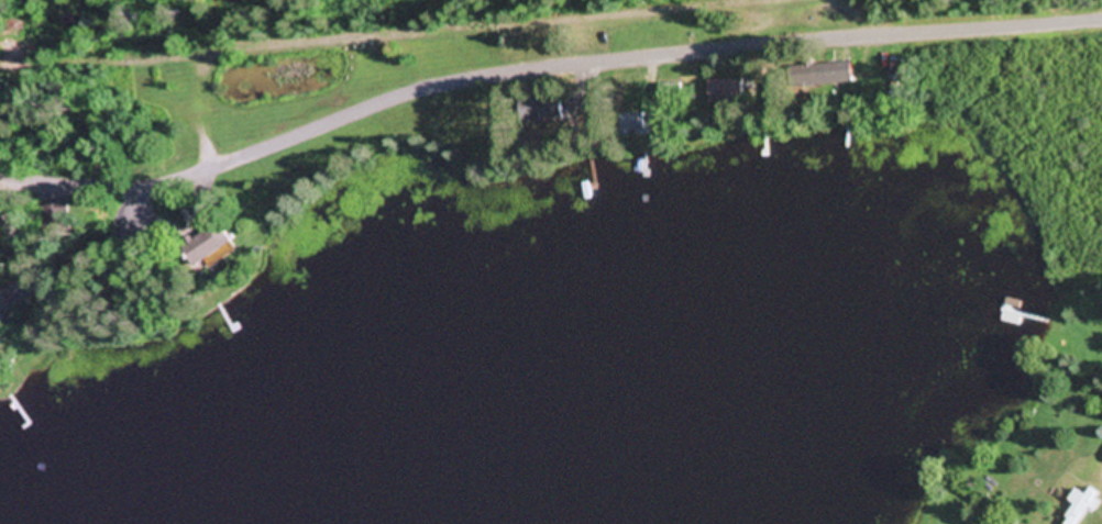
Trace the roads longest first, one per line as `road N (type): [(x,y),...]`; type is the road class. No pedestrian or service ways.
road 1 (residential): [(0,177),(101,189),(178,179),(395,98),(486,75),(1101,20)]
road 2 (track): [(217,54),(783,0)]
road 3 (track): [(210,169),(194,100),(199,75),(217,54)]

